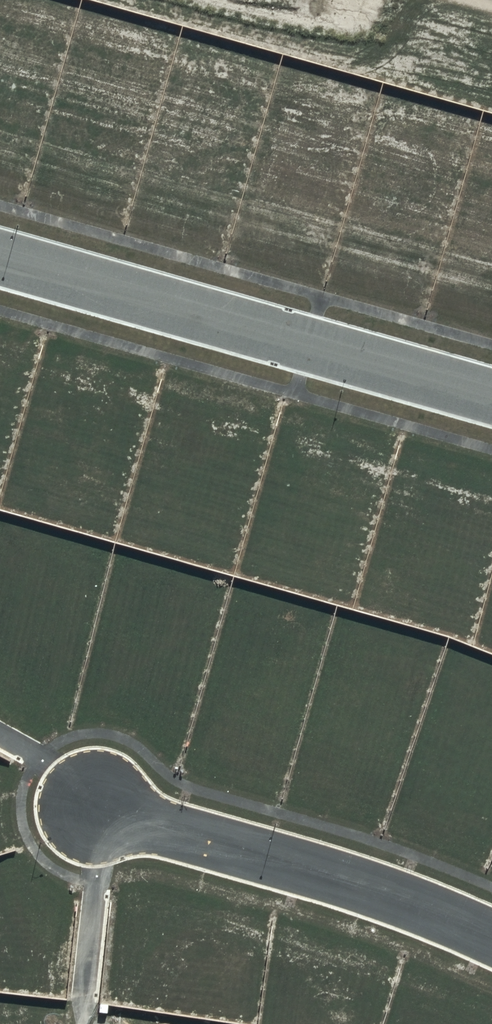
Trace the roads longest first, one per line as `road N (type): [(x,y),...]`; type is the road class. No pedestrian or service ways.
road 1 (residential): [(491,399),(0,257)]
road 2 (residential): [(491,938),(349,883),(88,808)]

